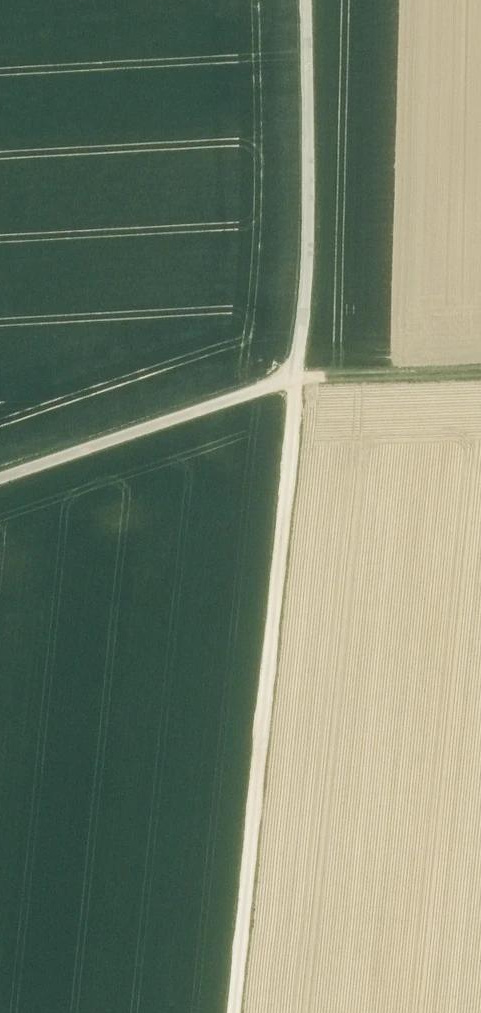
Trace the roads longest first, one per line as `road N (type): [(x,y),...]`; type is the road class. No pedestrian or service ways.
road 1 (track): [(296,377),(233,1012)]
road 2 (track): [(296,377),(307,267),(305,0)]
road 3 (track): [(0,479),(296,377)]
road 4 (track): [(296,377),(480,370)]

